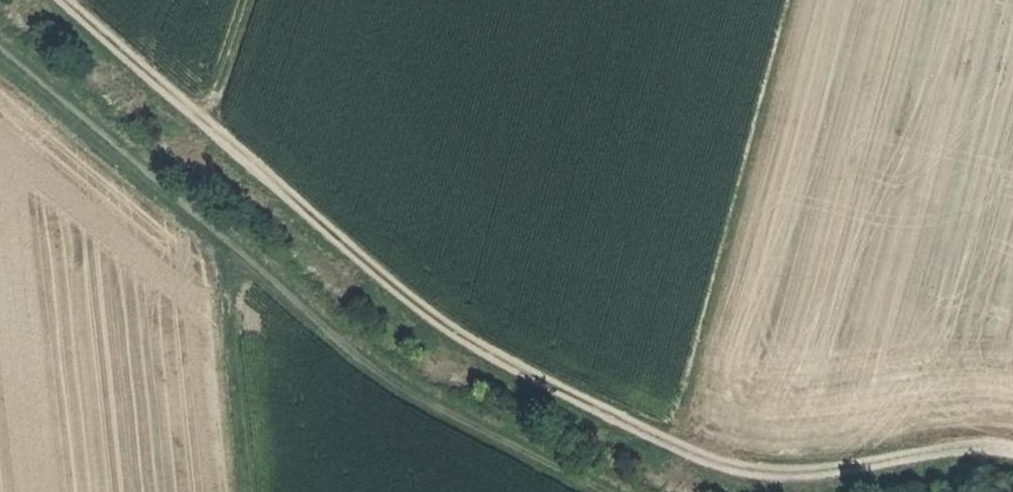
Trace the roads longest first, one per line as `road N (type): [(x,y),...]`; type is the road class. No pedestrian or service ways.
road 1 (track): [(66,0),(435,320),(736,479),(997,442),(1012,451)]
road 2 (track): [(598,491),(370,371),(0,52)]
road 3 (track): [(245,491),(217,274),(155,200),(0,71)]
road 4 (track): [(248,0),(208,118)]

